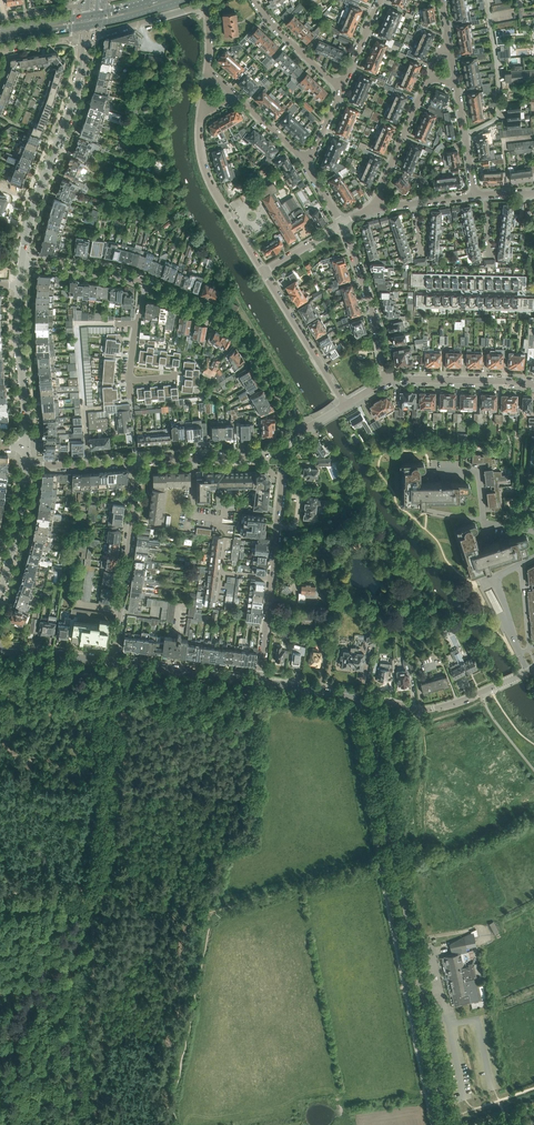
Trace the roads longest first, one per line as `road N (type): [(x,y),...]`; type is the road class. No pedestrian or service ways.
road 1 (tertiary): [(449,1124),(365,705)]
road 2 (residential): [(303,430),(238,327),(146,284)]
road 3 (tertiary): [(82,71),(21,262)]
road 4 (residential): [(114,662),(136,463)]
road 5 (residential): [(264,272),(215,191),(201,153),(202,108)]
road 6 (residential): [(528,671),(433,709),(365,705)]
road 7 (residential): [(385,380),(342,224)]
road 8 (tertiary): [(20,286),(26,446)]
road 9 (residential): [(345,405),(264,272)]
road 10 (residential): [(136,463),(256,457),(285,447)]
road 11 (residential): [(385,380),(533,384)]
road 12 (tertiary): [(259,682),(114,662)]
road 13 (residential): [(377,206),(430,76)]
road 14 (residential): [(271,579),(285,447)]
road 15 (tertiary): [(25,465),(0,591)]
road 16 (residential): [(146,284),(101,270),(21,262)]
road 17 (residential): [(341,89),(255,0)]

